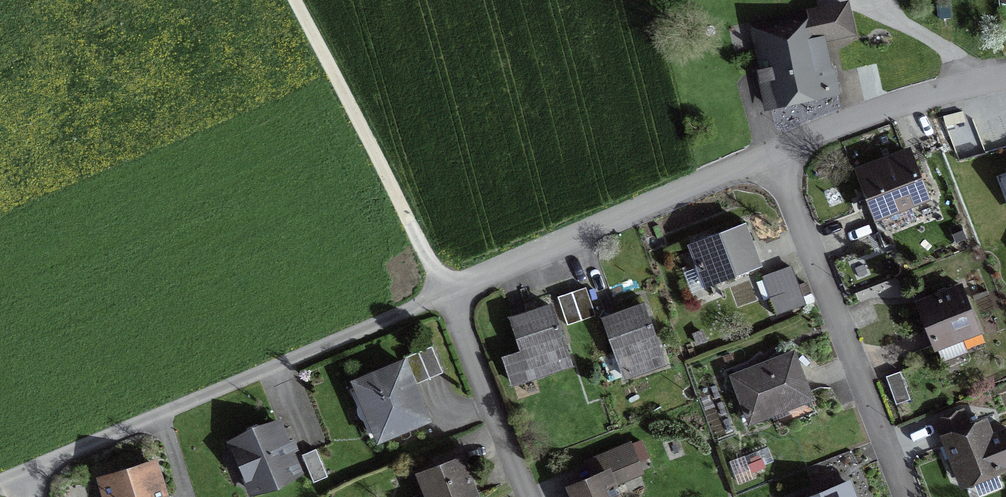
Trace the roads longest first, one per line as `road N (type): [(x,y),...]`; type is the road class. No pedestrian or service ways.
road 1 (residential): [(447,293),(22,470)]
road 2 (residential): [(770,153),(905,496)]
road 3 (residential): [(770,153),(447,293)]
road 4 (residential): [(1005,77),(935,93),(770,153)]
road 5 (residential): [(447,293),(527,496)]

